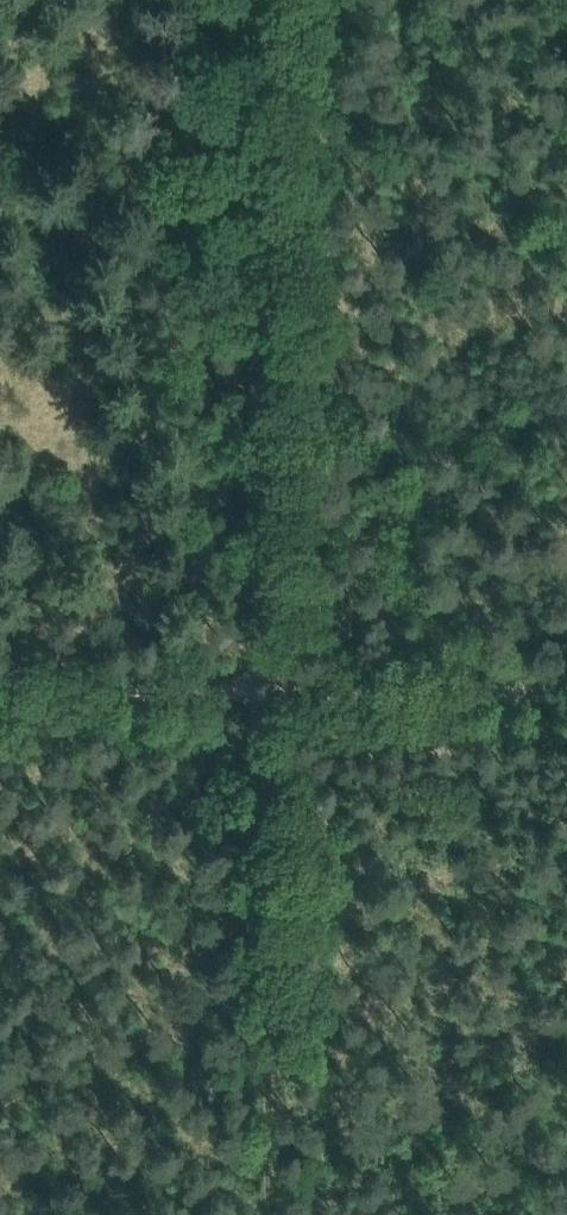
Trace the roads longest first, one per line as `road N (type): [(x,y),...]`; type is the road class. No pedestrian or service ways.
road 1 (track): [(260,1214),(251,719),(257,690)]
road 2 (track): [(257,690),(268,678),(270,171)]
road 3 (track): [(257,690),(566,693)]
road 4 (track): [(0,691),(257,690)]
road 5 (track): [(270,171),(271,13)]

